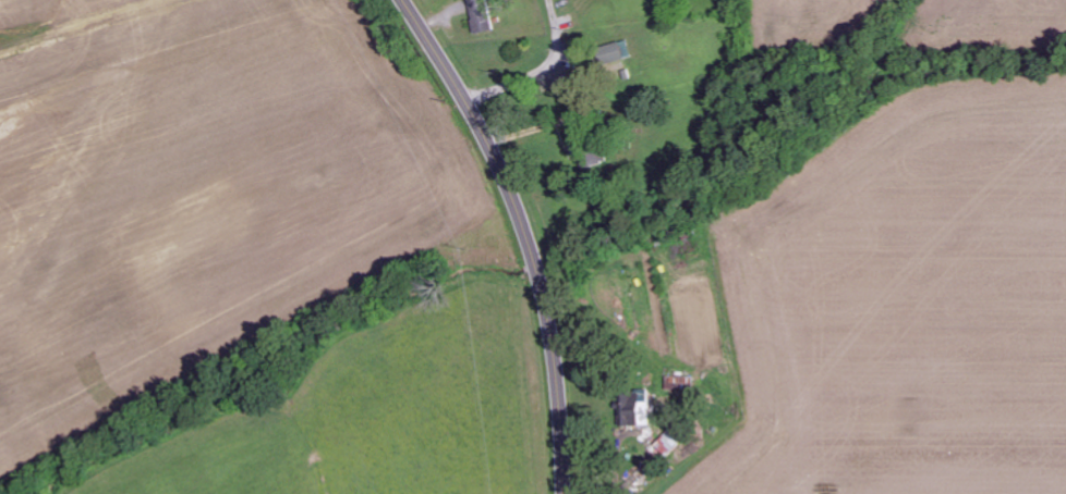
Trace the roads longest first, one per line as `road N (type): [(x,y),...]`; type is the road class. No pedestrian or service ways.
road 1 (tertiary): [(560,493),(556,372),(522,224),(456,87),(401,0)]

